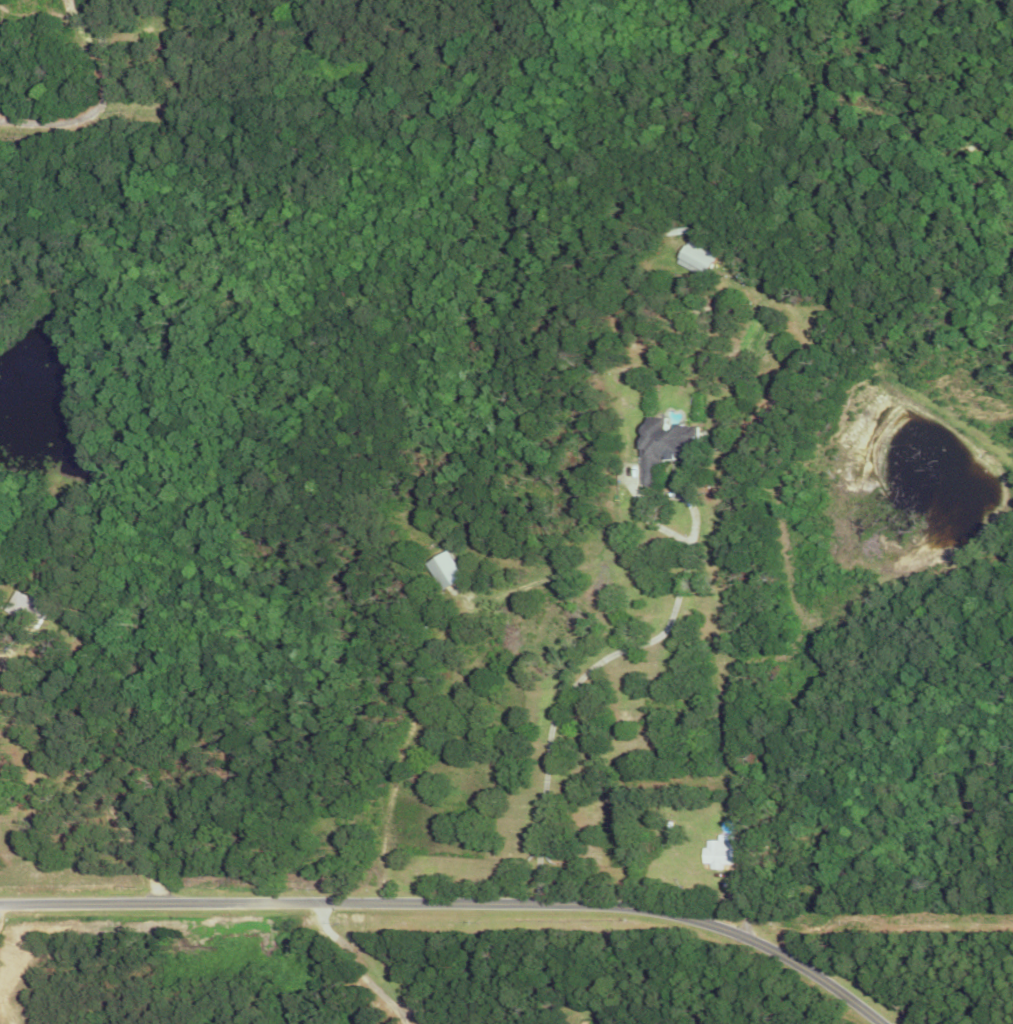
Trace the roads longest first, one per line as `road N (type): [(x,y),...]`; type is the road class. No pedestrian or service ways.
road 1 (residential): [(877,1023),(812,974),(713,927),(591,907),(0,904)]
road 2 (residential): [(0,120),(60,122),(90,112),(102,91),(100,47)]

